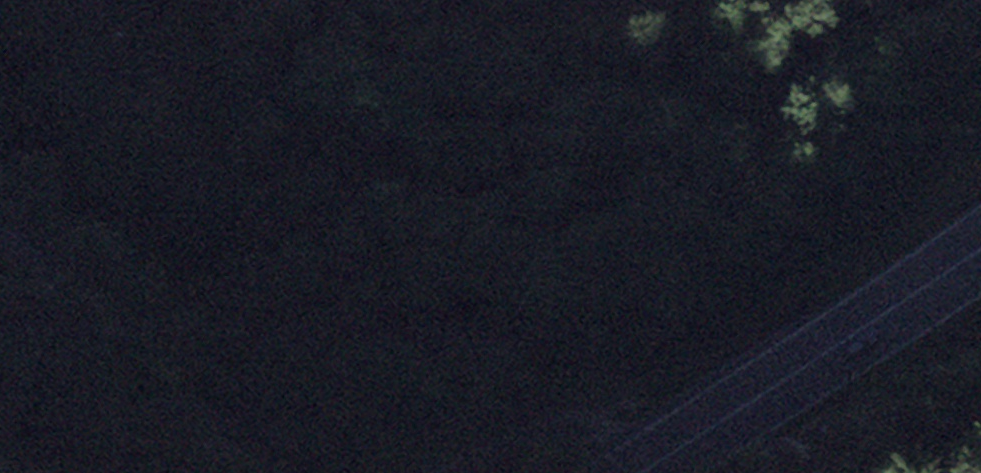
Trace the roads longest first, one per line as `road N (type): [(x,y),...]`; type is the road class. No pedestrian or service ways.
road 1 (secondary): [(649,472),(980,248)]
road 2 (track): [(404,472),(462,465),(757,328)]
road 3 (track): [(0,216),(283,472)]

